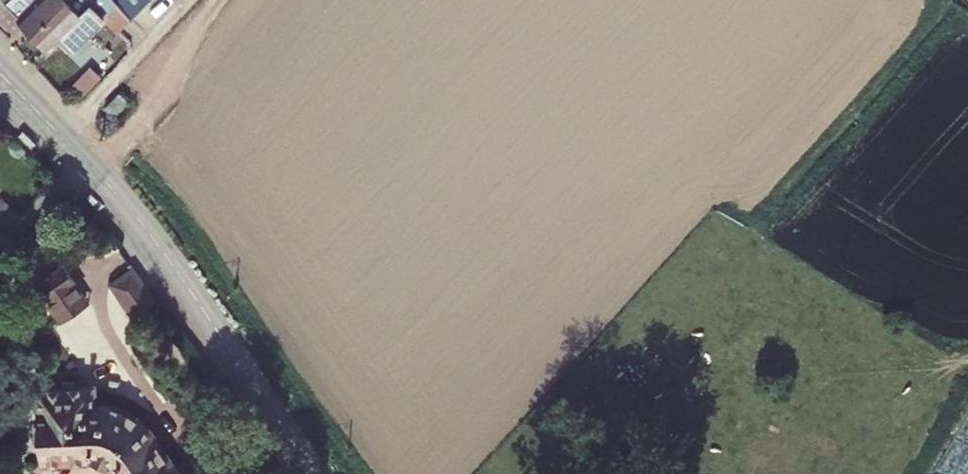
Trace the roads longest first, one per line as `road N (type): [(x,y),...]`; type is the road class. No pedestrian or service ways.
road 1 (residential): [(314,473),(147,230),(91,165)]
road 2 (residential): [(91,165),(0,73)]
road 3 (residential): [(0,249),(91,165)]

